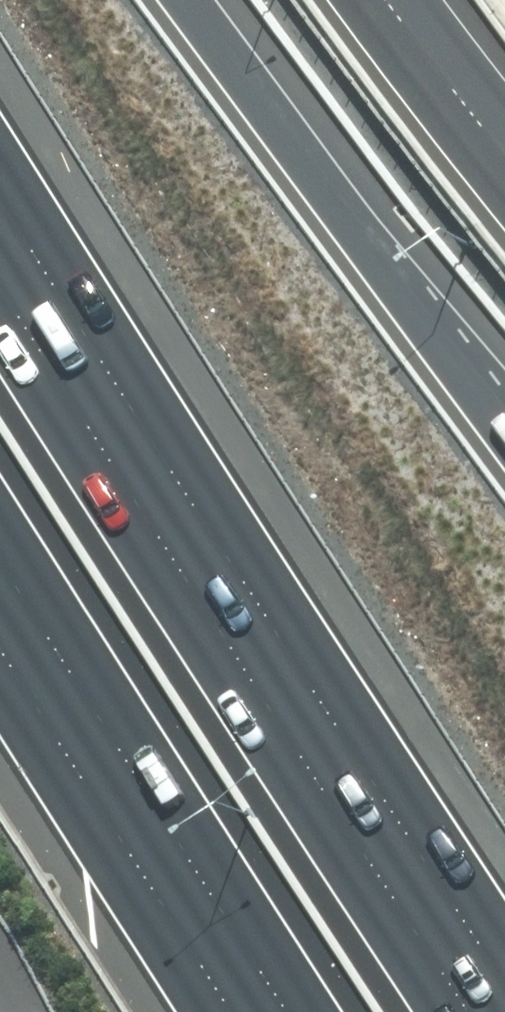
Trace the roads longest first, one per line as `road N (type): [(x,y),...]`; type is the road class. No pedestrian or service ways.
road 1 (motorway): [(0,223),(501,1011)]
road 2 (motorway): [(295,1011),(0,558)]
road 3 (motorway): [(202,0),(504,398)]

